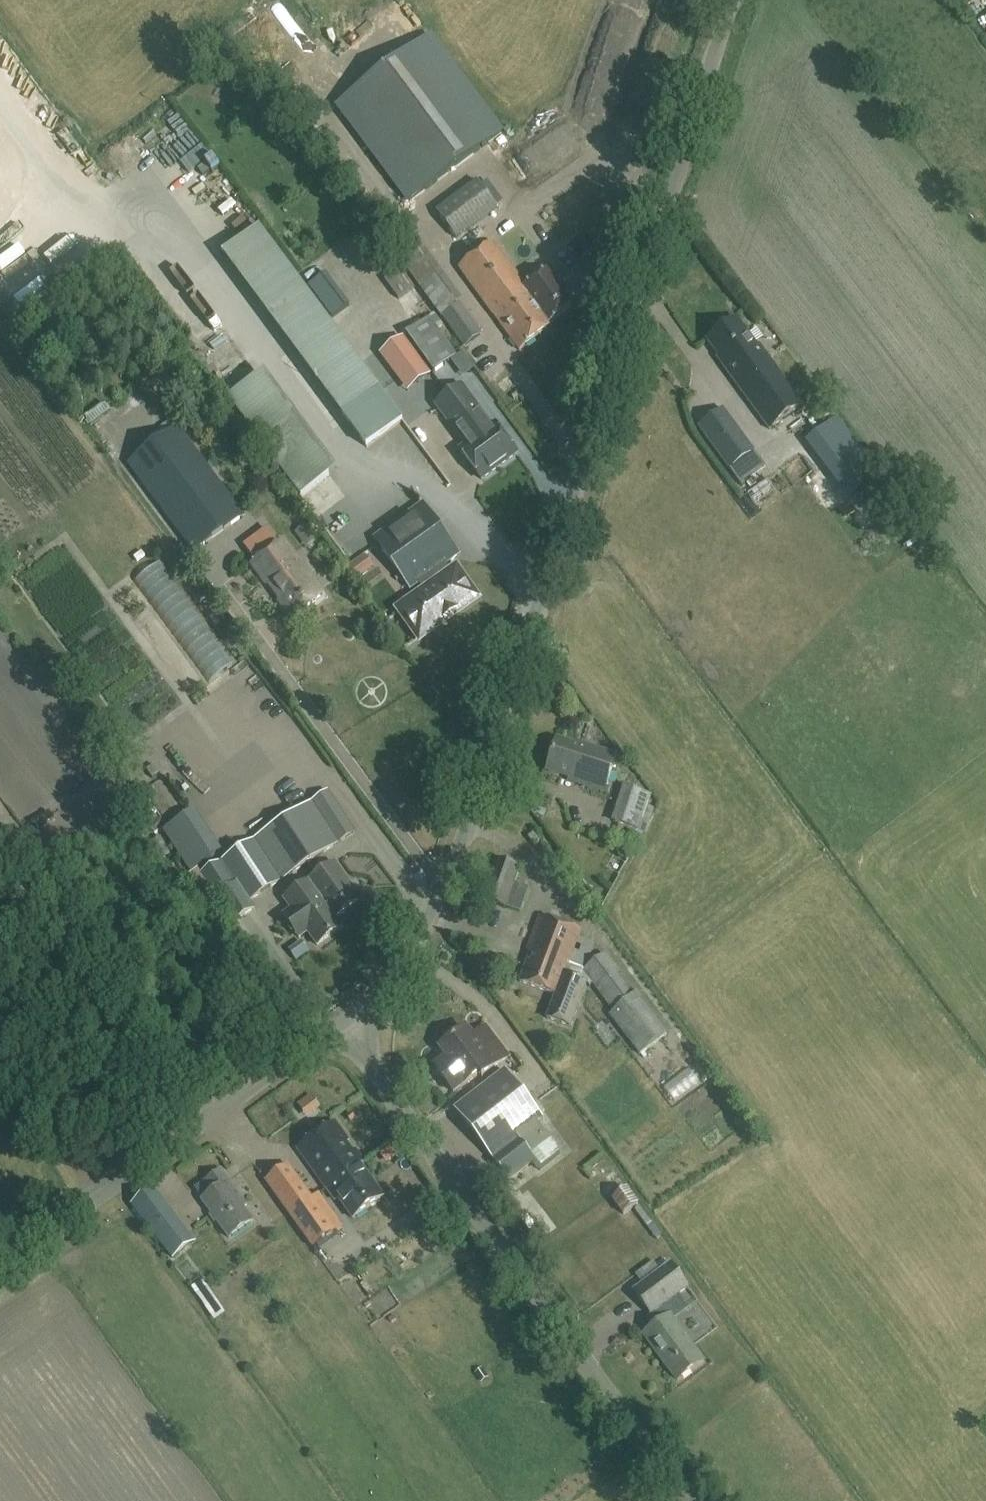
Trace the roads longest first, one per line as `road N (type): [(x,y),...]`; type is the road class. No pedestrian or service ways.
road 1 (unclassified): [(342,1024),(390,977),(419,933),(461,845),(731,0)]
road 2 (unclassified): [(688,1500),(342,1024)]
road 3 (unclassified): [(97,1192),(342,1024)]
road 4 (unclassified): [(97,1192),(0,1060)]
road 5 (unclassified): [(0,1263),(97,1192)]

